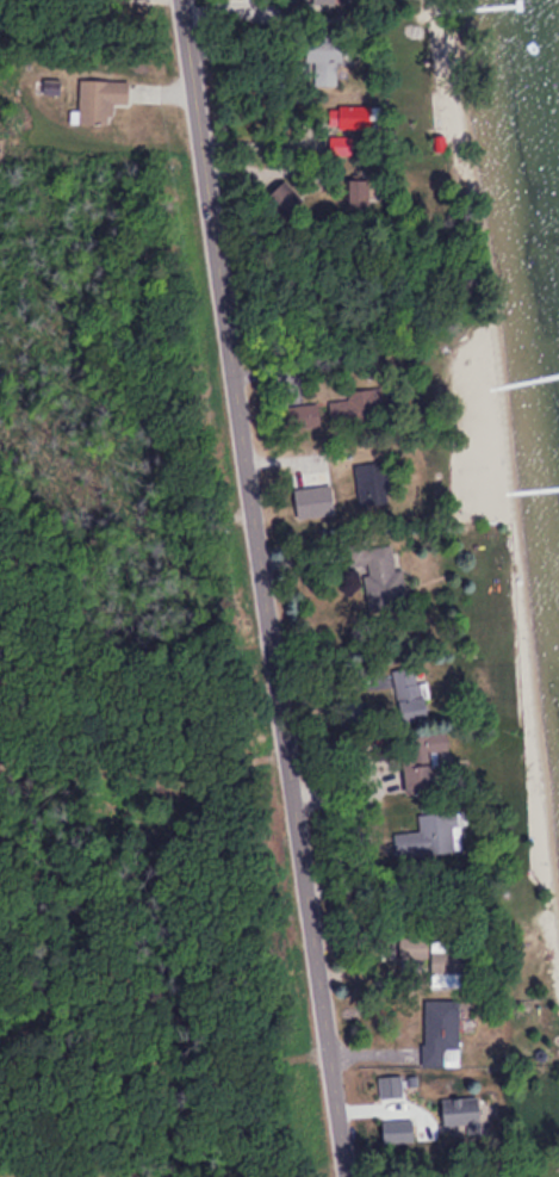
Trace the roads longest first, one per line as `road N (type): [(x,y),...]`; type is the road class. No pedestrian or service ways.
road 1 (residential): [(344,1176),(181,0)]

